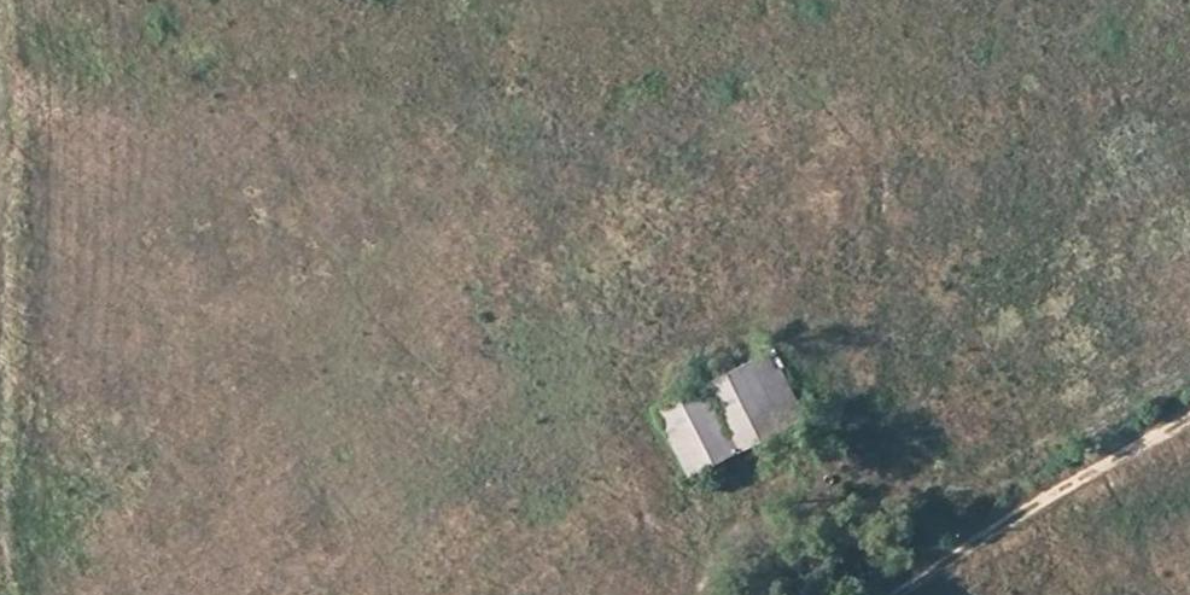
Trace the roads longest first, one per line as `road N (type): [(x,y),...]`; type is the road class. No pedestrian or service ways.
road 1 (track): [(893,594),(1189,417)]

